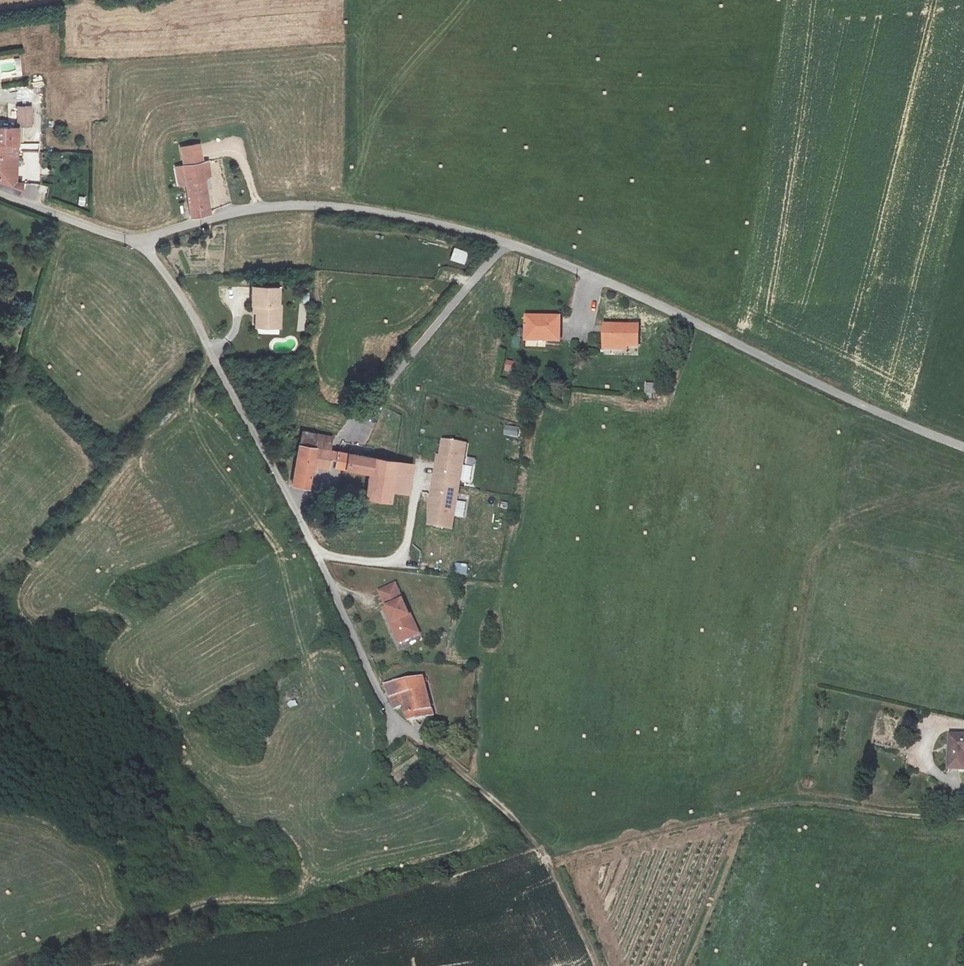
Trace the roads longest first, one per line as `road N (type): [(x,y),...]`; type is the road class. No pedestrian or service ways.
road 1 (unclassified): [(963,449),(540,256),(375,211),(290,209),(138,244)]
road 2 (track): [(963,486),(885,534),(830,538),(811,551),(784,754),(764,779),(623,822),(548,862)]
road 3 (residential): [(138,244),(175,292),(318,555),(378,696),(426,744)]
road 4 (track): [(963,816),(764,805),(569,855)]
road 5 (track): [(426,744),(535,843),(598,965)]
road 6 (unclassified): [(138,244),(0,193)]

